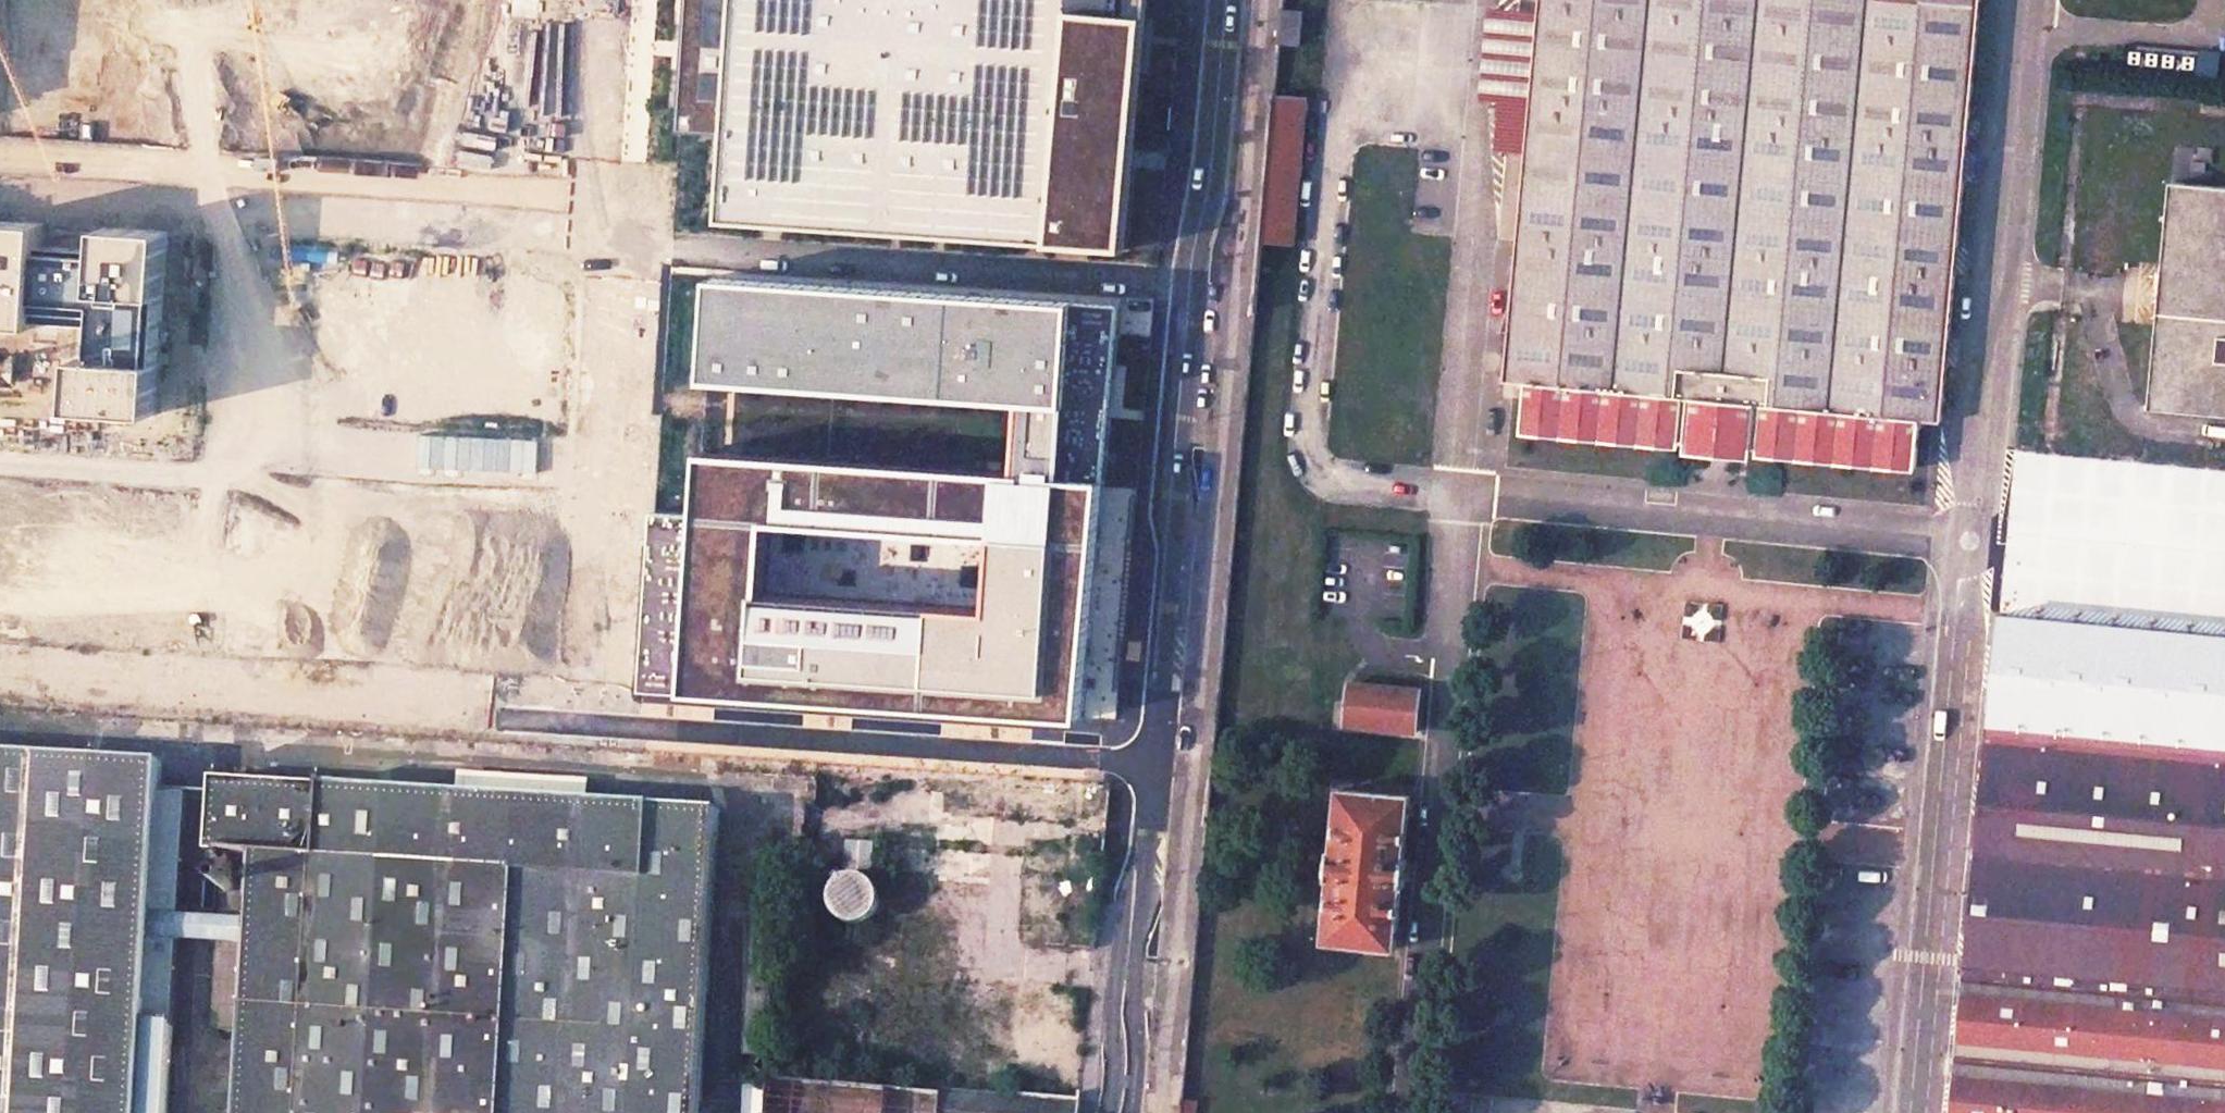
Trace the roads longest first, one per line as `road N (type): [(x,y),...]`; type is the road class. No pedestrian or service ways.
road 1 (unknown): [(1153,757),(0,676)]
road 2 (unclassified): [(1120,1112),(1222,0)]
road 3 (residential): [(212,189),(253,330),(240,446),(215,472),(169,478),(0,463)]
road 4 (residential): [(212,189),(637,220)]
road 5 (residential): [(177,185),(0,174)]

